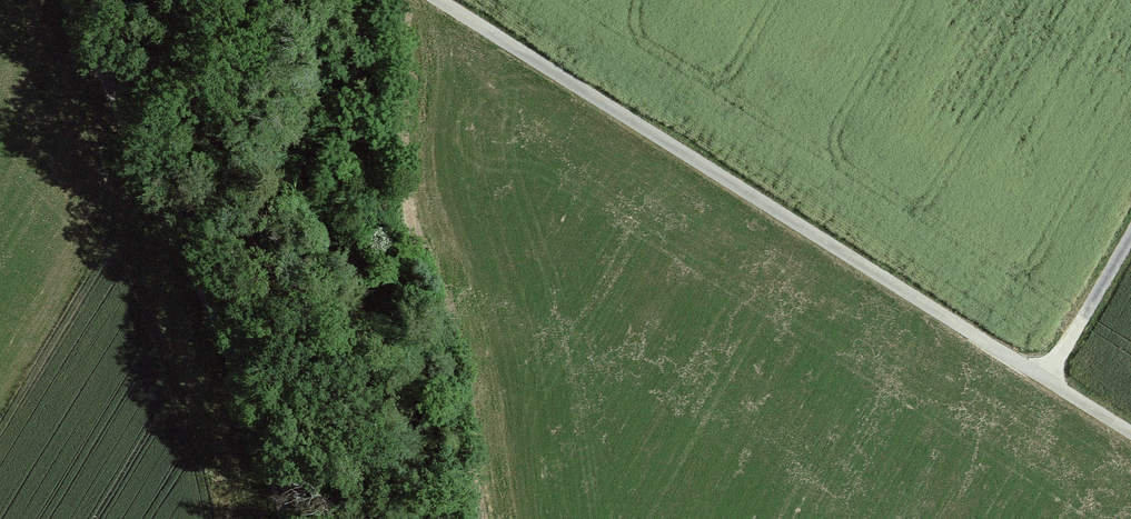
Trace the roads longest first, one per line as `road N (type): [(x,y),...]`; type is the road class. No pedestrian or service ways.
road 1 (track): [(435,0),(1130,433)]
road 2 (track): [(74,0),(294,518)]
road 3 (track): [(1047,381),(1130,235)]

